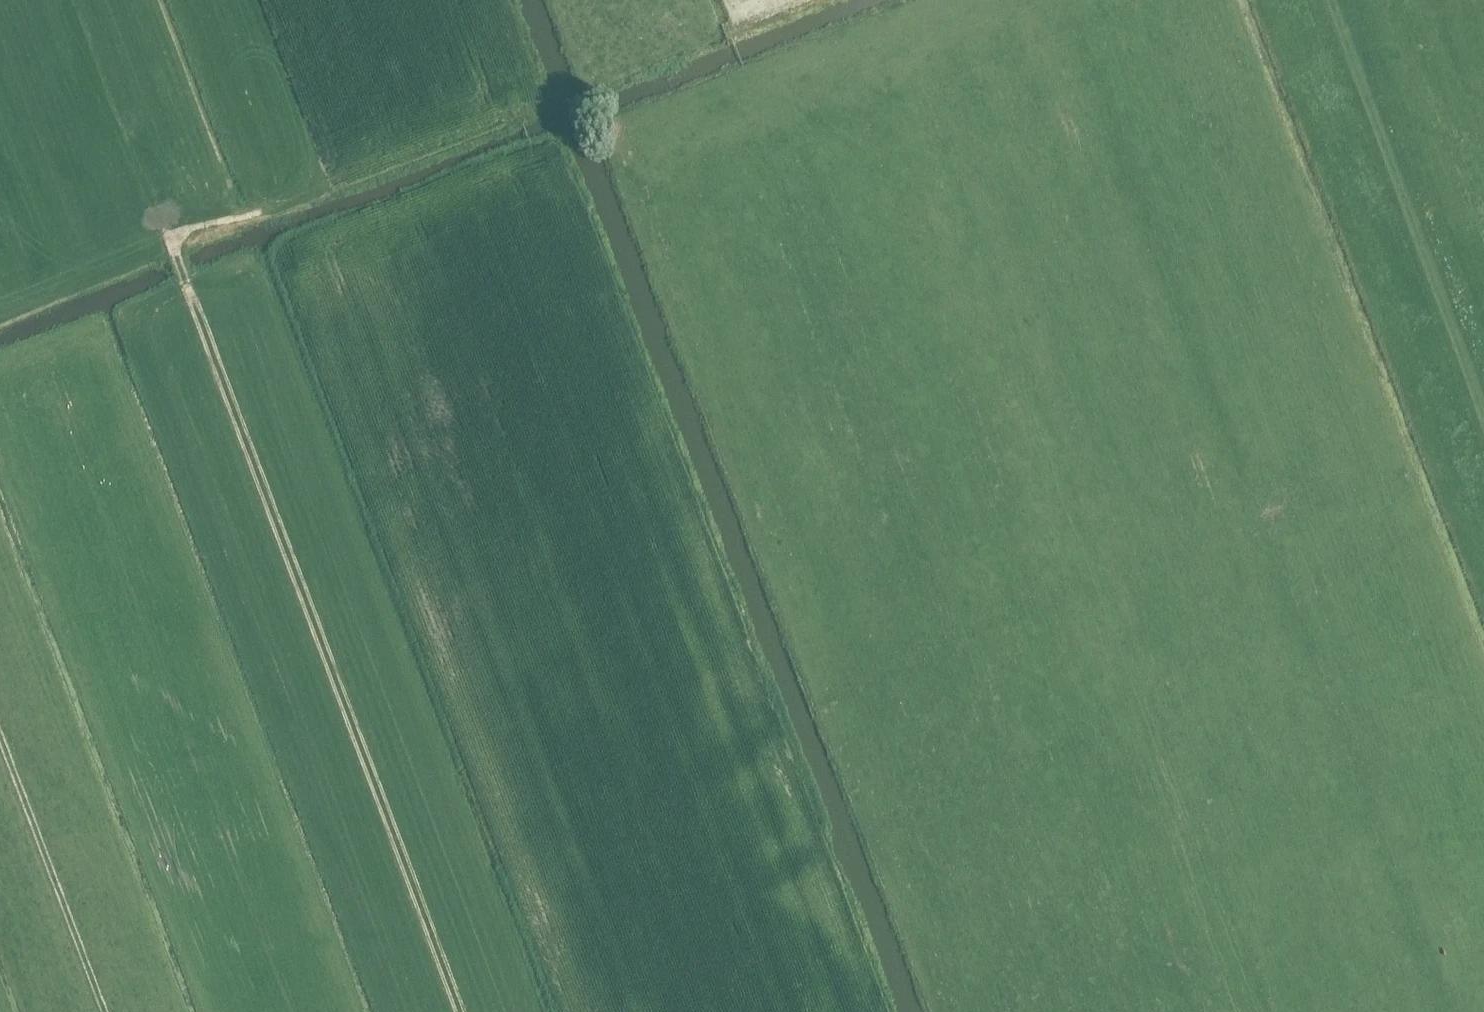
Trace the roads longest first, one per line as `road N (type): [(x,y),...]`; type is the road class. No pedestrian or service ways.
road 1 (track): [(461,1011),(171,238)]
road 2 (track): [(107,1011),(0,733)]

